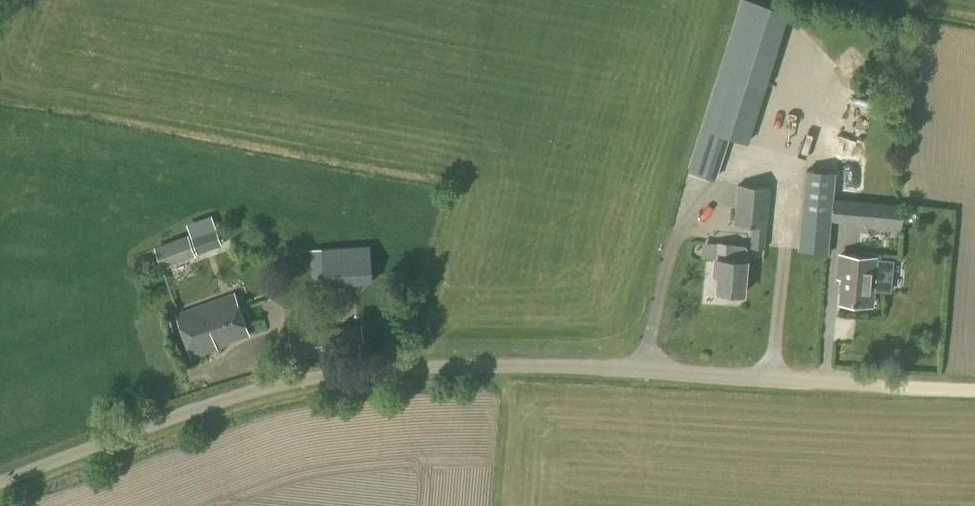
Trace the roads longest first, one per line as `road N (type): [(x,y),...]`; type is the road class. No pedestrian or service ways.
road 1 (unclassified): [(0,485),(237,392),(313,375),(516,364)]
road 2 (track): [(974,393),(516,364)]

